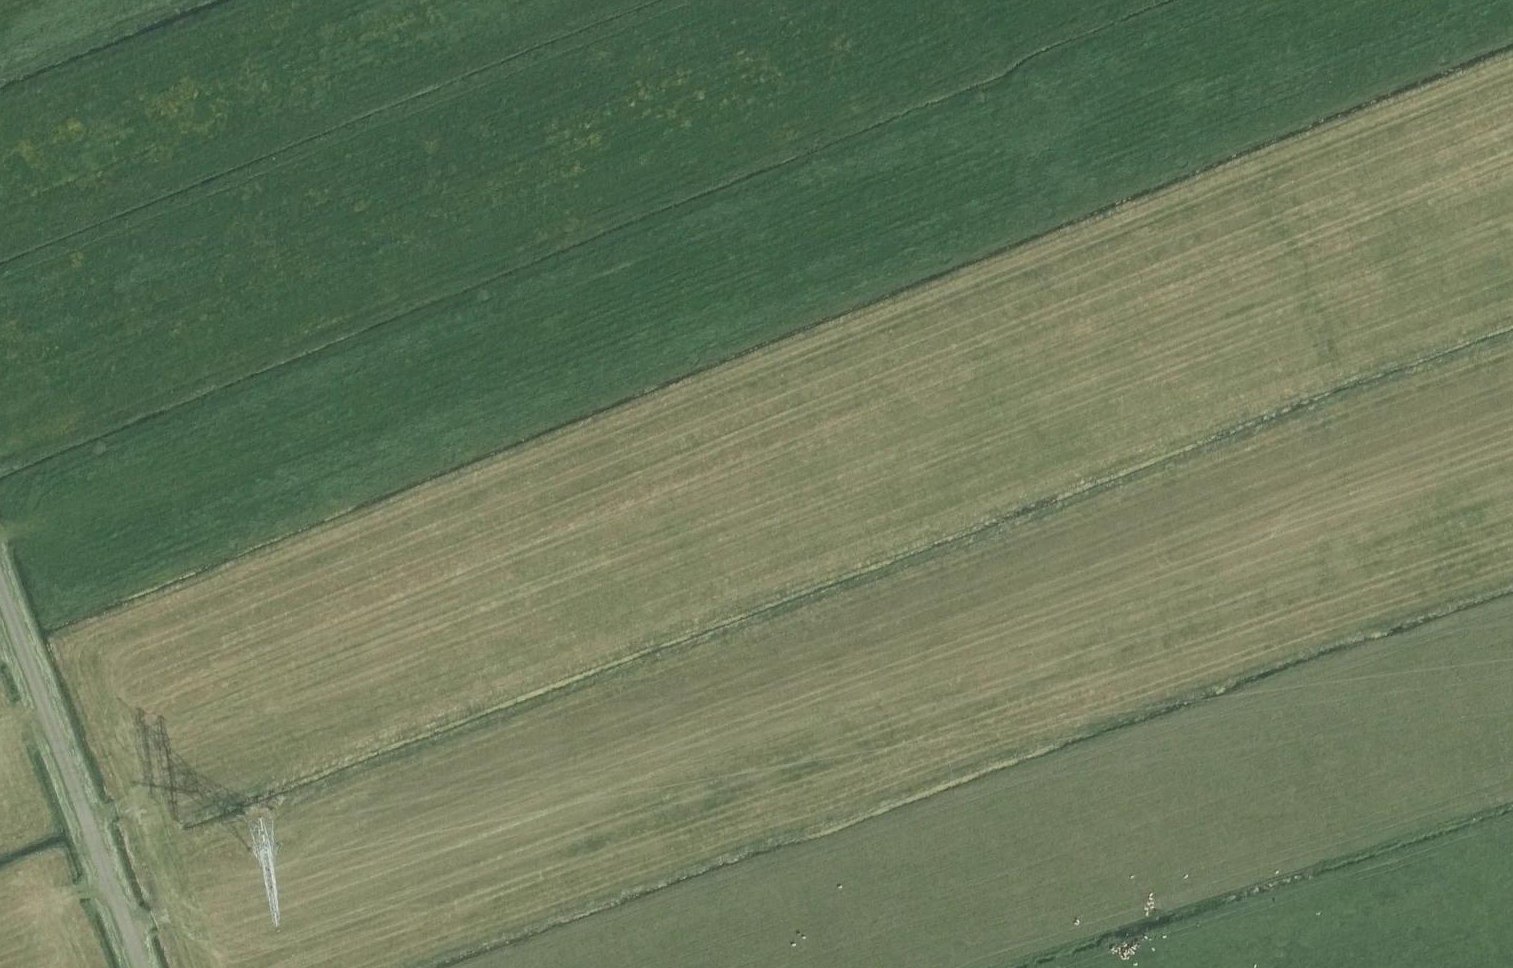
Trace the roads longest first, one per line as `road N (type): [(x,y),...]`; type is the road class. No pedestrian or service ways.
road 1 (unclassified): [(135,967),(0,598)]

